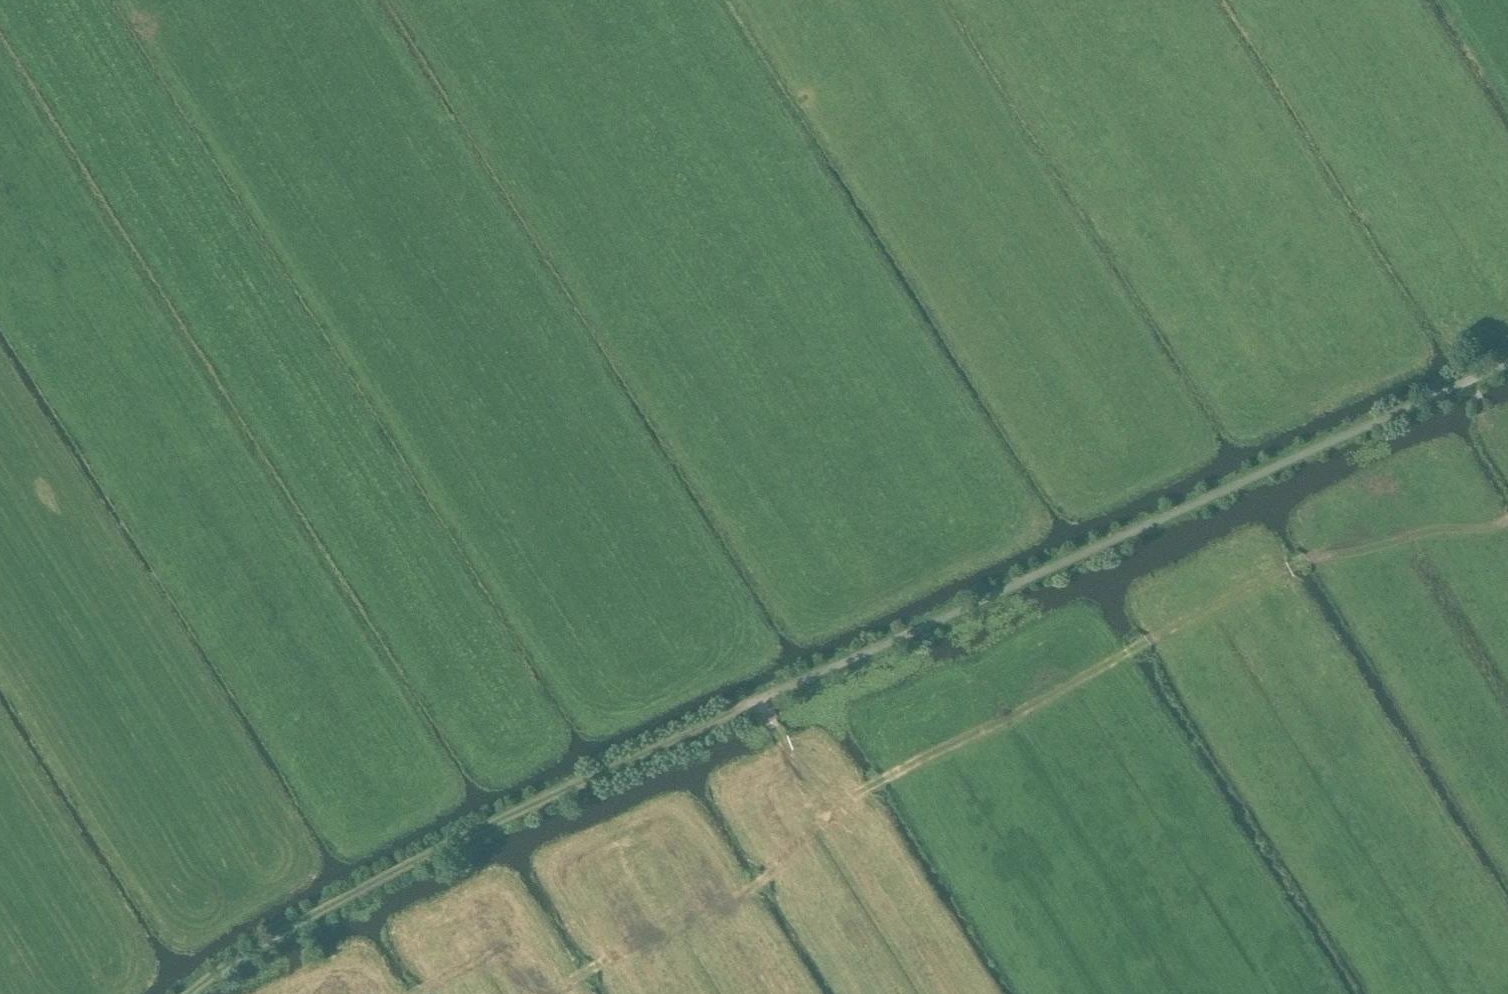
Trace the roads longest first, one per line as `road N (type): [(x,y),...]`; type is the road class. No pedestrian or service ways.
road 1 (track): [(754,703),(820,796),(836,803),(1314,558),(1417,533),(1507,523)]

